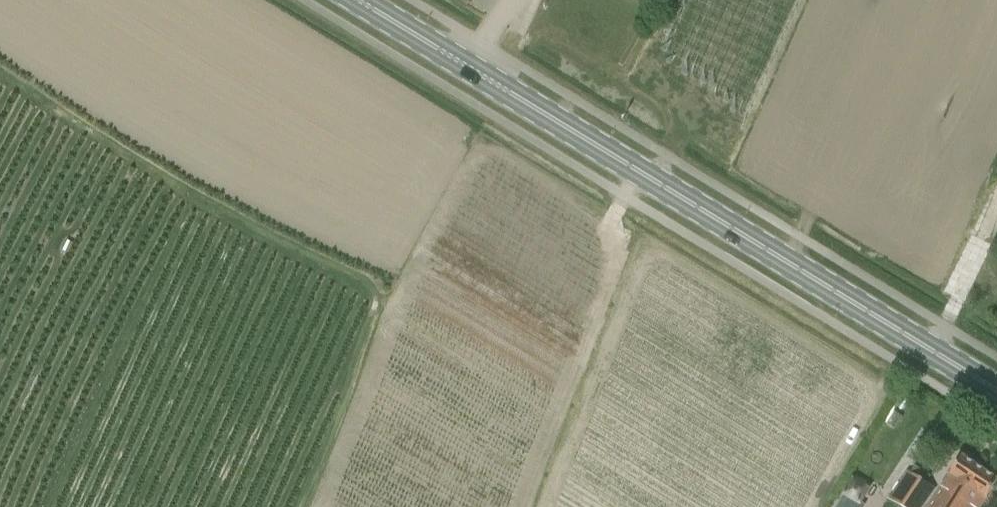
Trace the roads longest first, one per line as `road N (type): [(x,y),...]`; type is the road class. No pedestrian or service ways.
road 1 (primary): [(996,387),(363,0)]

